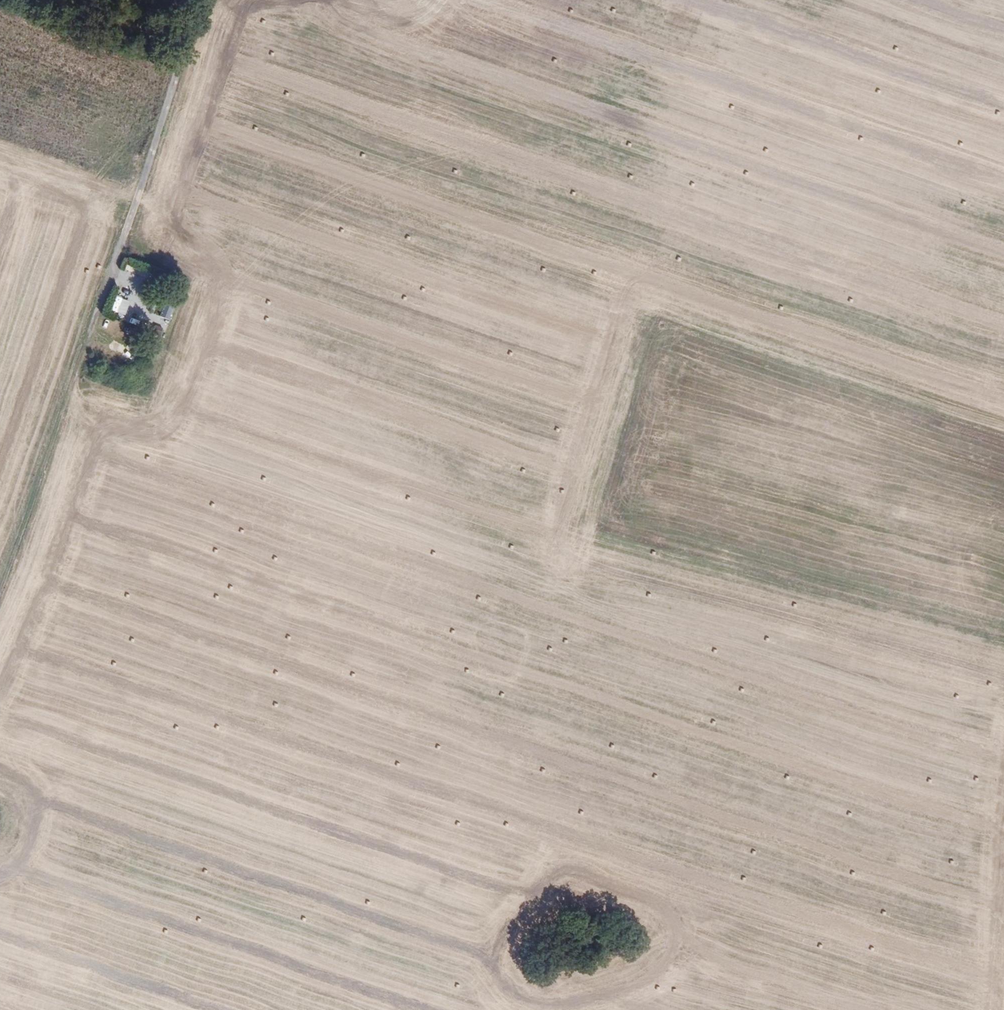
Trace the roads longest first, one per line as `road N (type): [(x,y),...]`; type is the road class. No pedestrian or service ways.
road 1 (track): [(0,586),(108,288),(198,0)]

